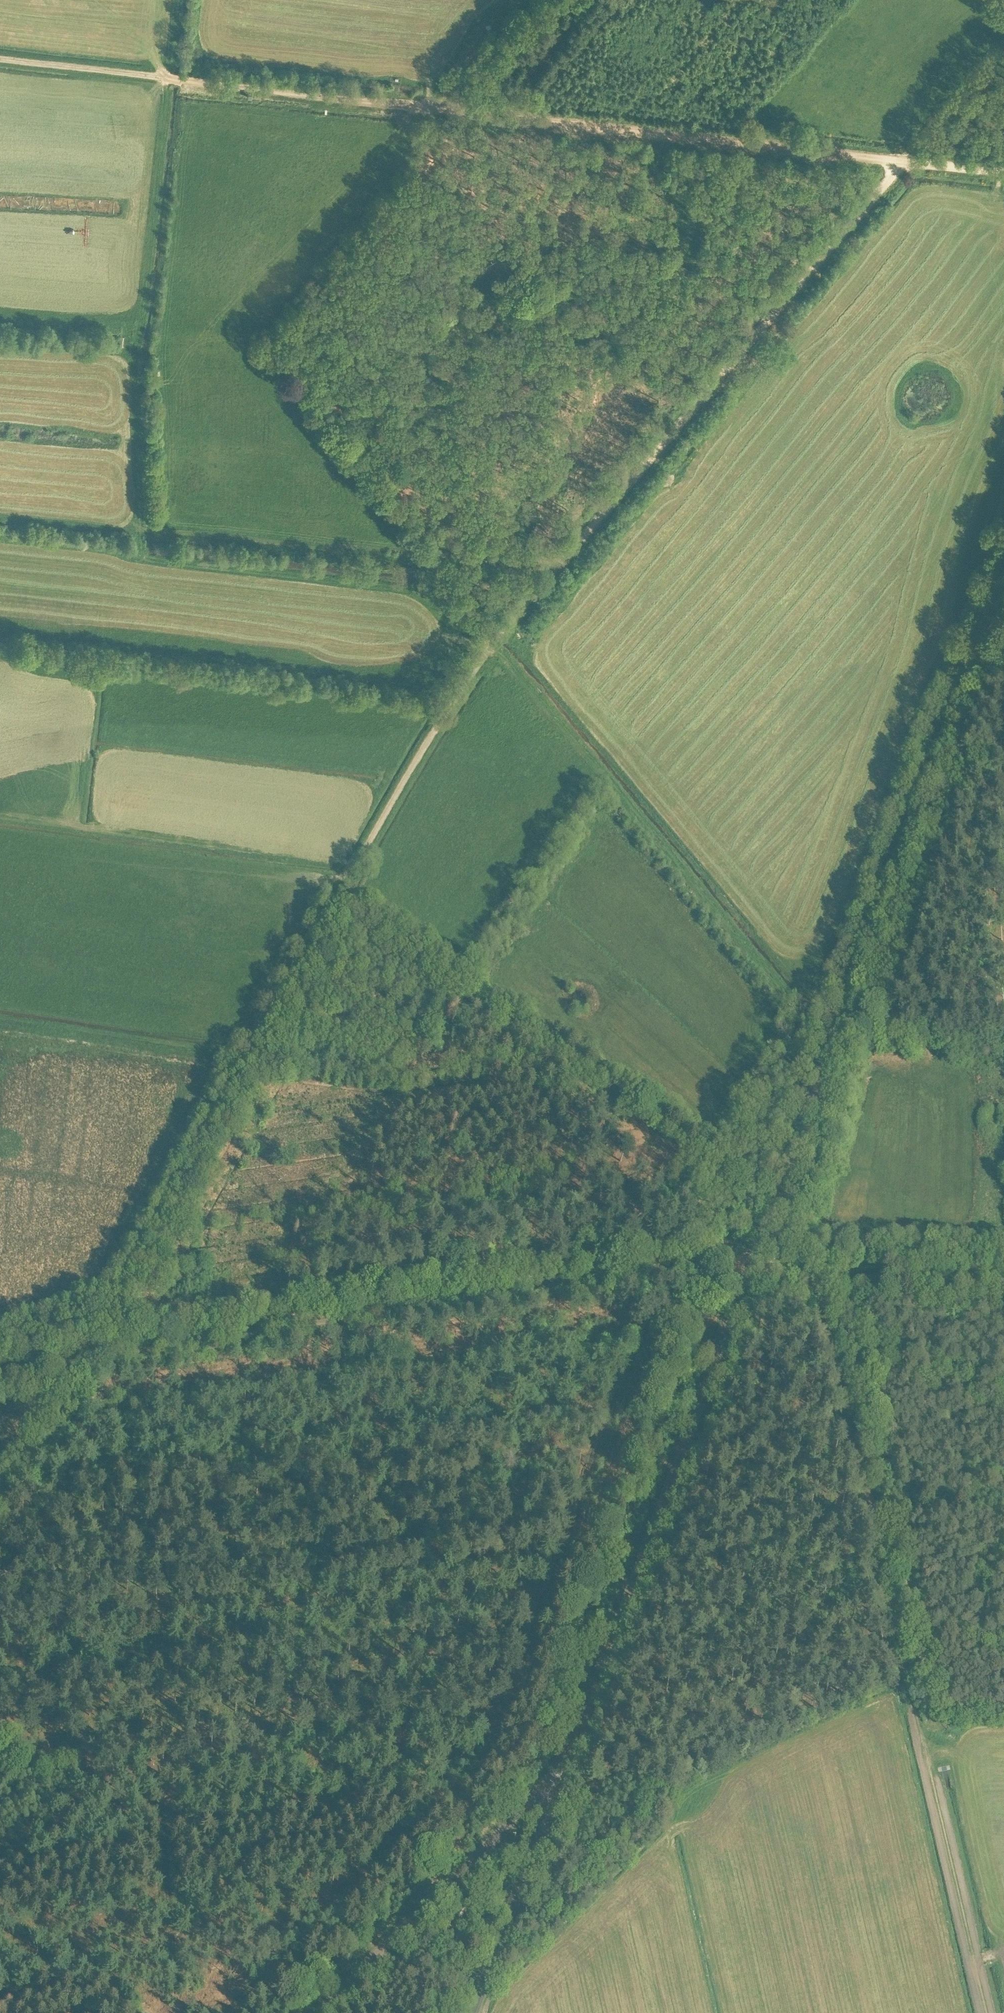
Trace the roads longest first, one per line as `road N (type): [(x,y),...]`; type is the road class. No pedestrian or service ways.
road 1 (track): [(336,906),(421,752),(500,634),(907,161),(1003,170)]
road 2 (track): [(0,57),(907,161)]
road 3 (track): [(223,2012),(486,1753),(651,1315)]
road 4 (track): [(820,1280),(987,2012)]
road 5 (tertiary): [(750,1265),(1003,571)]
road 6 (track): [(712,1264),(78,1360)]
road 7 (tertiary): [(539,1797),(581,1729),(750,1265)]
road 8 (tertiary): [(321,2012),(539,1797)]
road 9 (unclassified): [(476,2012),(546,1821),(539,1797)]
road 10 (track): [(1003,1281),(820,1280)]
road 11 (track): [(567,555),(425,541)]

